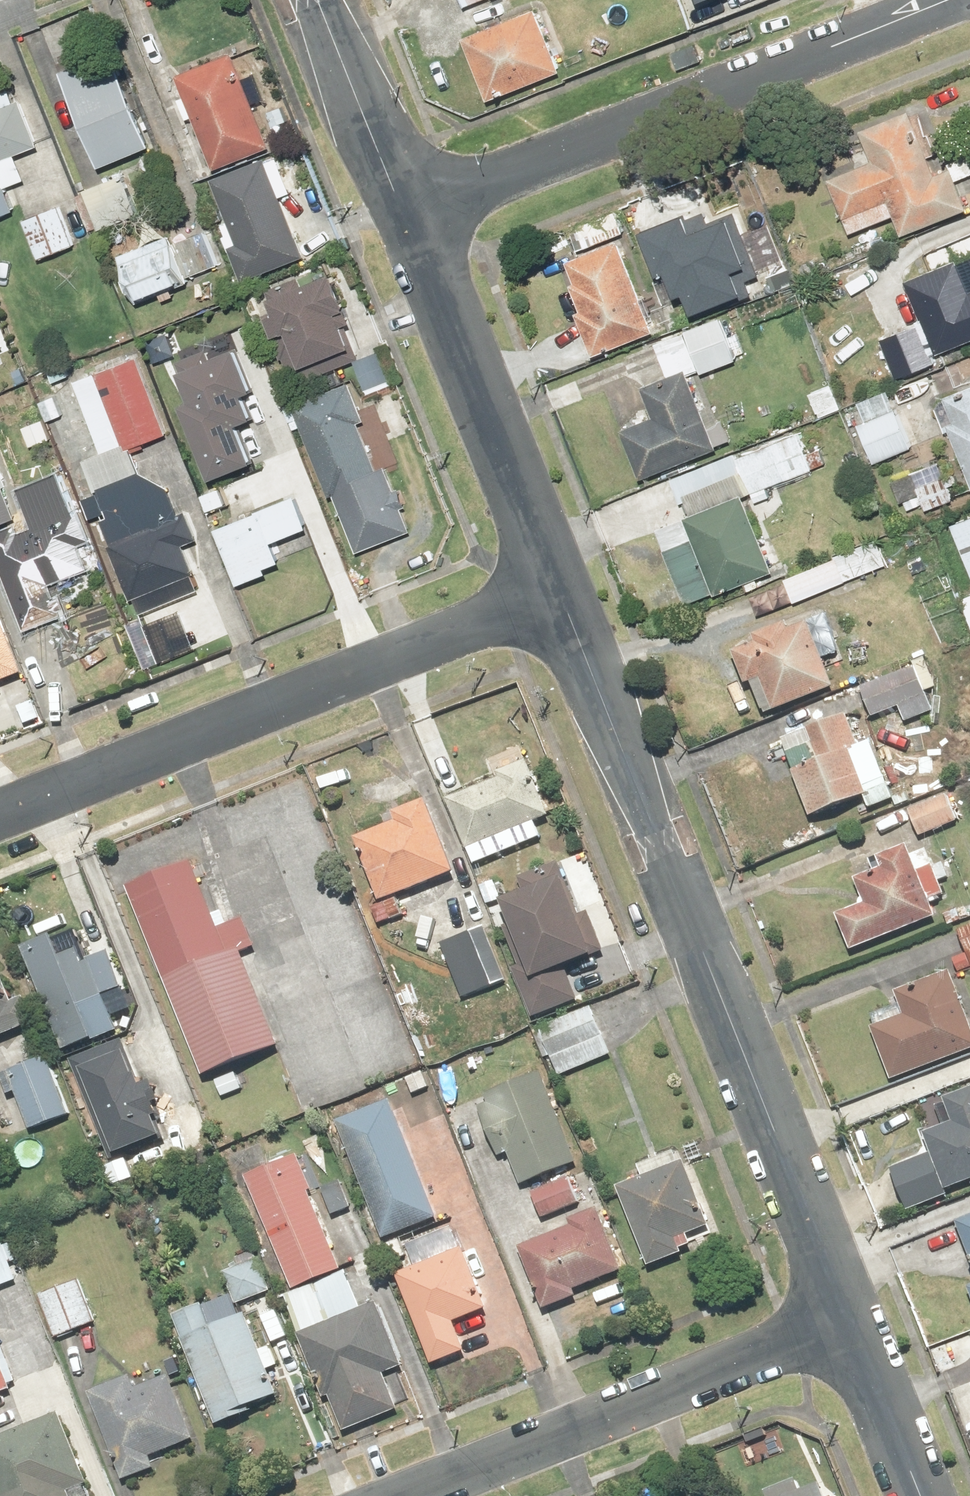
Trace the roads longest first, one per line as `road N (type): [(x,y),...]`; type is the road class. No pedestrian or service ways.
road 1 (residential): [(845,1327),(550,594)]
road 2 (residential): [(949,0),(397,215)]
road 3 (residential): [(0,814),(550,594)]
road 4 (residential): [(422,1495),(845,1327)]
road 5 (residential): [(550,594),(397,215)]
road 6 (residential): [(397,215),(310,0)]
road 7 (residential): [(913,1495),(845,1327)]

